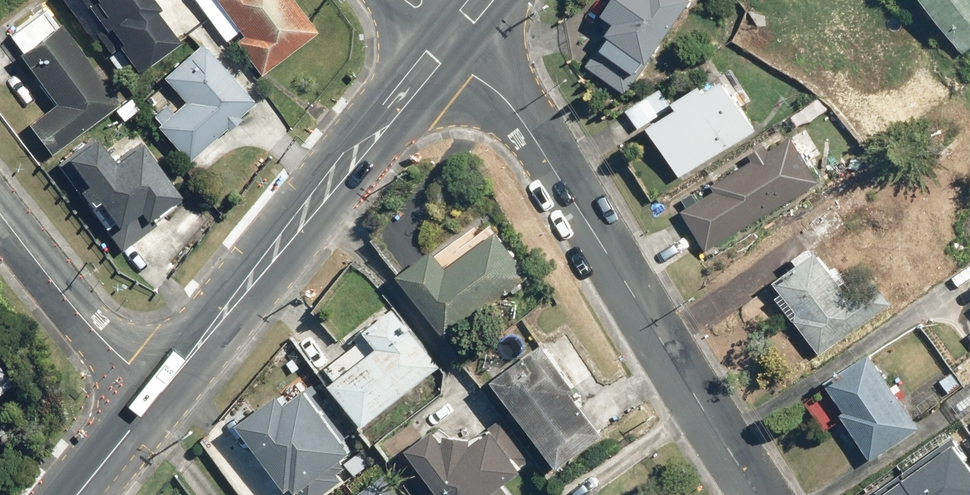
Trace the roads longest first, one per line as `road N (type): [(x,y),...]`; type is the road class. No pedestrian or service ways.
road 1 (residential): [(446,38),(472,77),(496,91),(529,132),(760,494)]
road 2 (secondary): [(446,38),(440,61),(162,393)]
road 3 (residential): [(0,217),(65,299),(162,393)]
road 4 (secondary): [(162,393),(79,494)]

